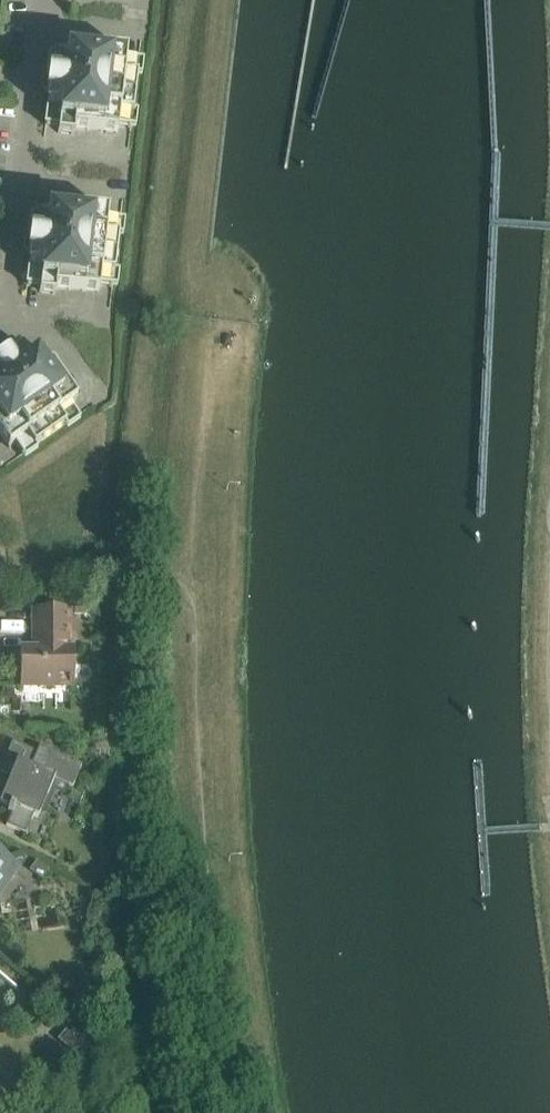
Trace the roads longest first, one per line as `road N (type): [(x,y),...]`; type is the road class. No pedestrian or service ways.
road 1 (residential): [(11,240),(32,80)]

